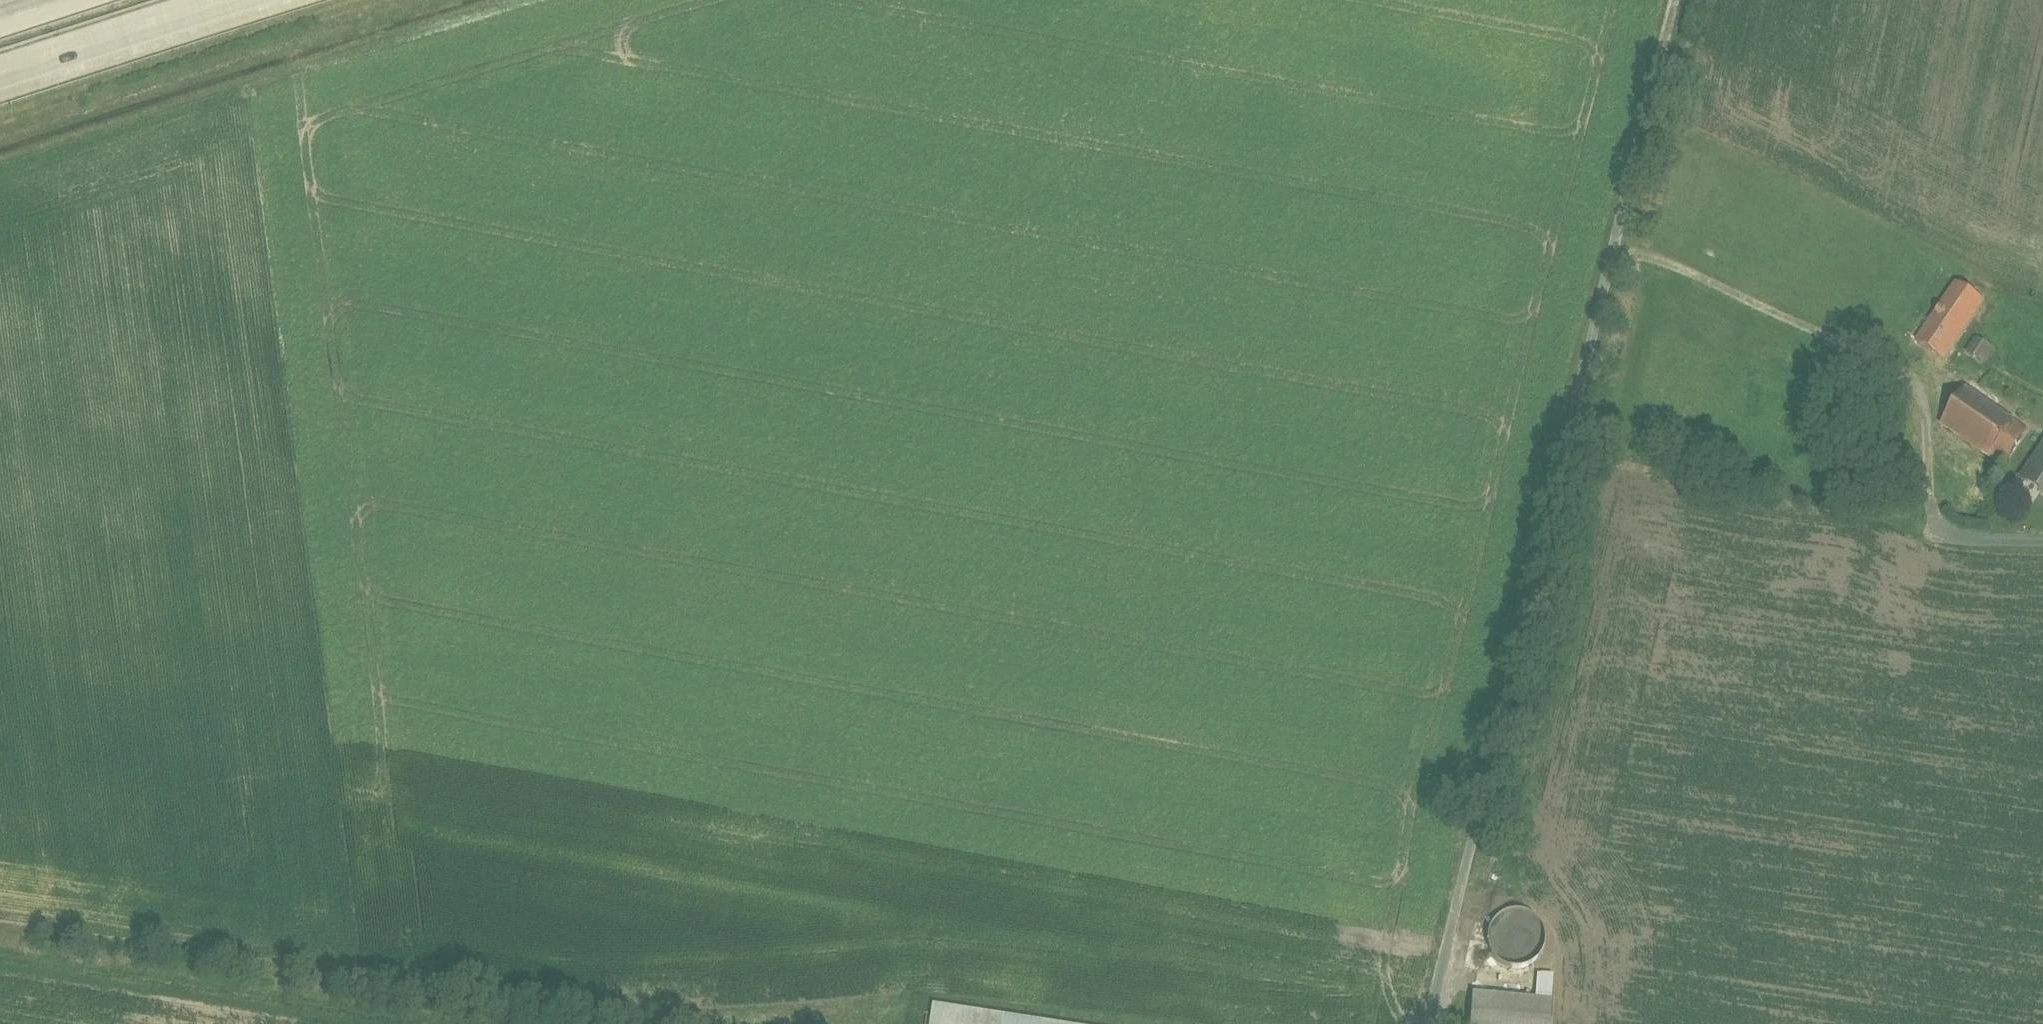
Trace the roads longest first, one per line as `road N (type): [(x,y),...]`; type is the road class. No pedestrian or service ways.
road 1 (unclassified): [(1427,1023),(1675,0)]
road 2 (track): [(1609,271),(1619,258),(1648,254),(1885,363)]
road 3 (motorway): [(0,82),(248,0)]

